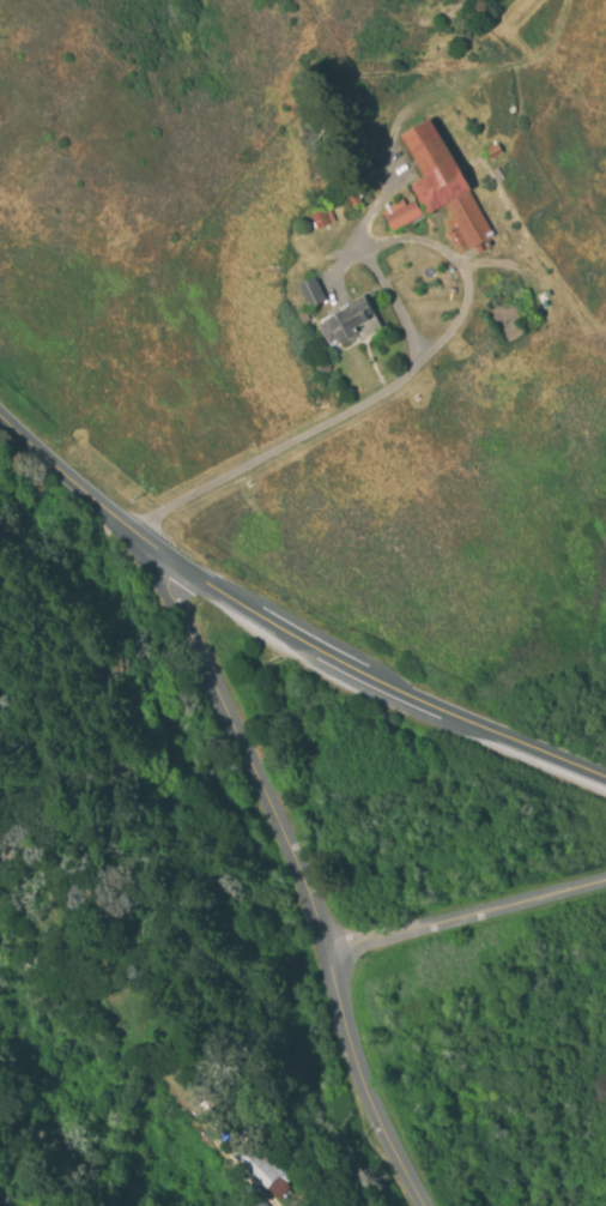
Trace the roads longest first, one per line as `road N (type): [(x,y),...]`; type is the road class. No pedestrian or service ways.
road 1 (primary): [(178,557),(347,668),(605,782)]
road 2 (tertiary): [(178,557),(169,609),(254,778),(320,953)]
road 3 (residential): [(605,883),(320,953)]
road 4 (tertiary): [(320,953),(352,1055),(422,1205)]
road 5 (primary): [(0,408),(111,519),(178,557)]

